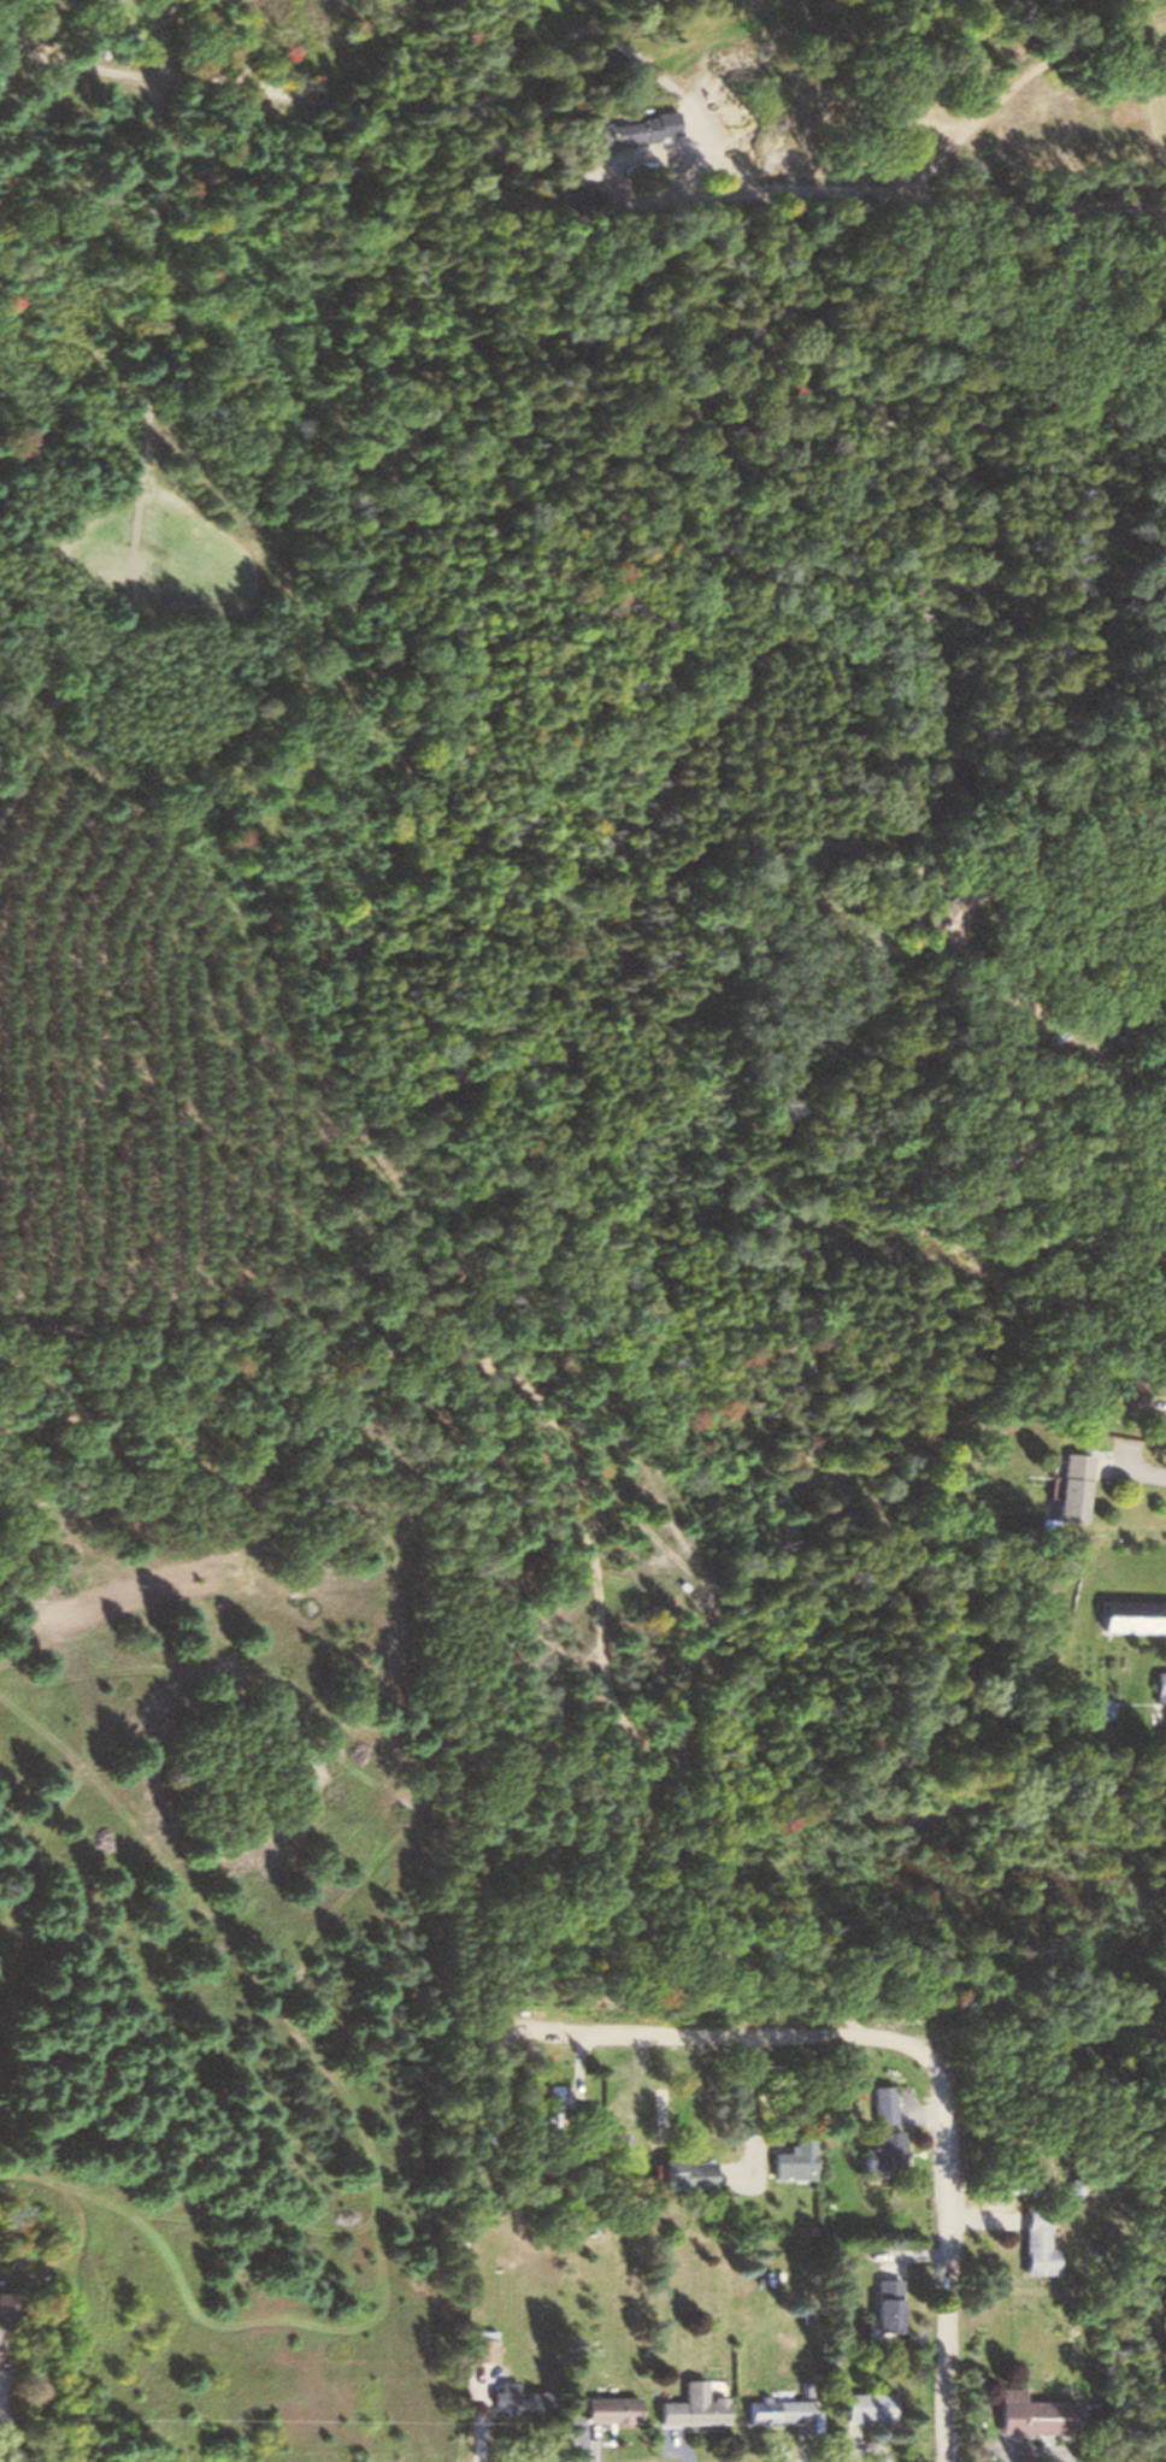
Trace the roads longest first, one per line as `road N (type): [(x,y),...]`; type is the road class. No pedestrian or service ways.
road 1 (residential): [(958,2461),(948,2087),(931,2057),(887,2040),(495,2034)]

